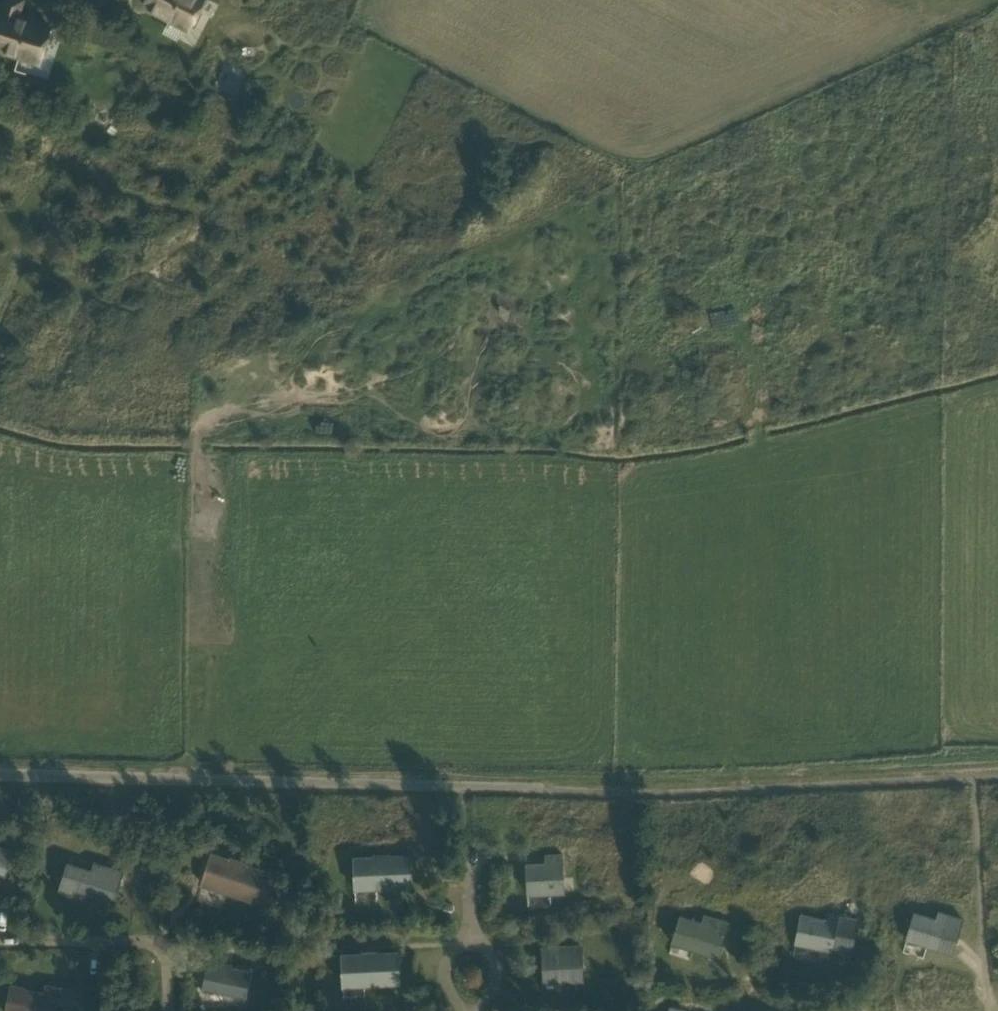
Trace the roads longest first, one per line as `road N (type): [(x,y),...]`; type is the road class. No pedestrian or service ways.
road 1 (unclassified): [(472,791),(0,782)]

